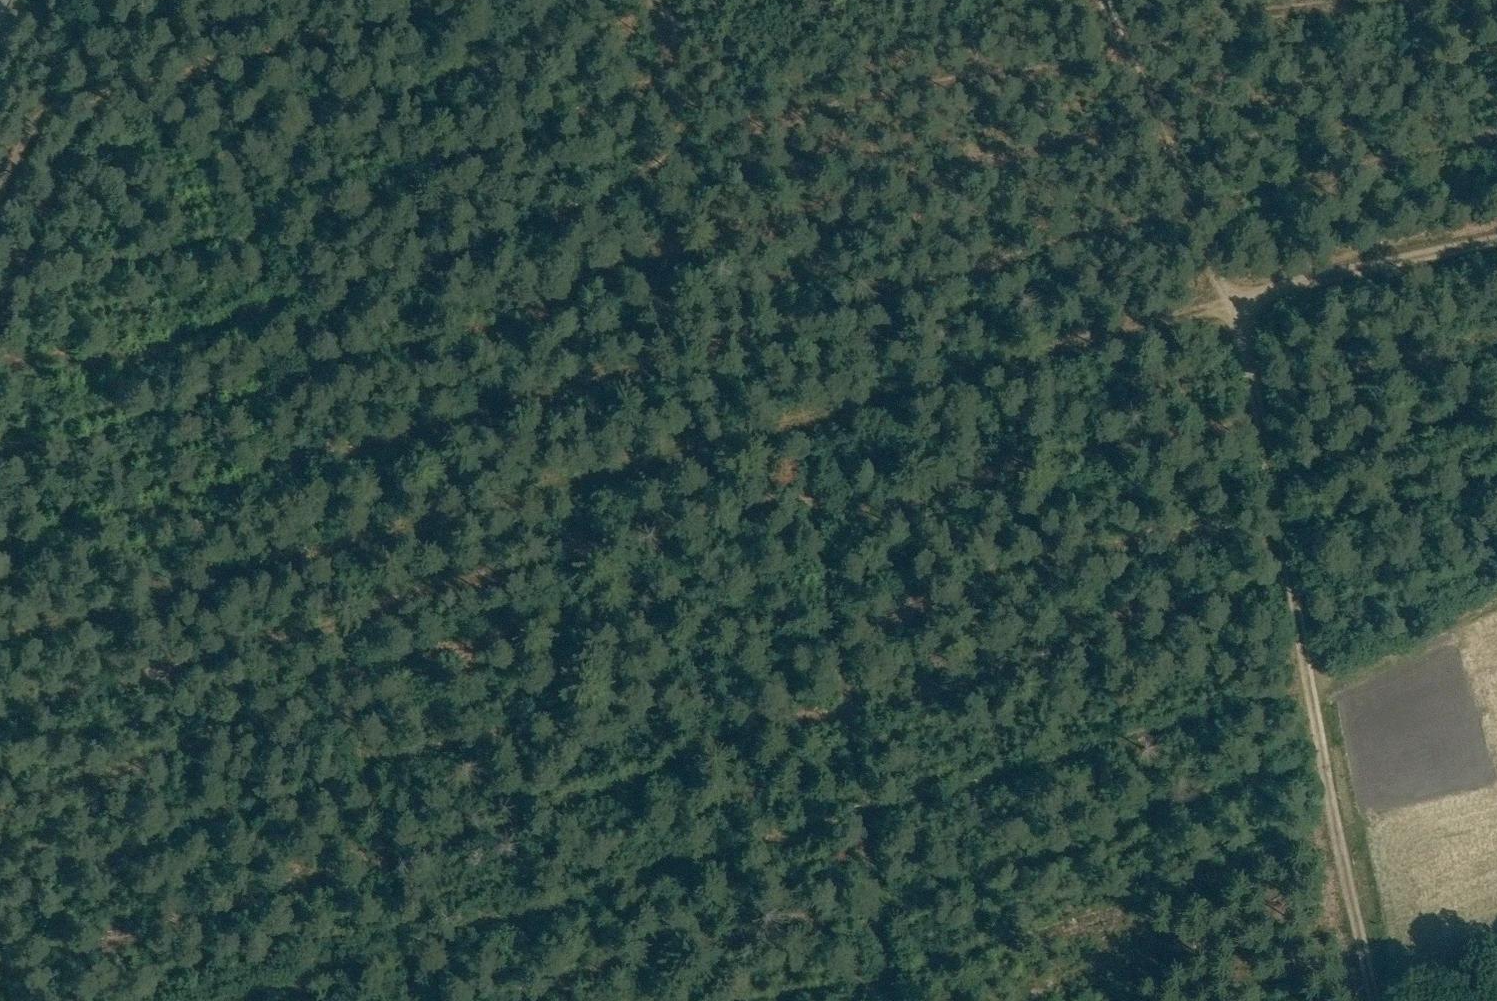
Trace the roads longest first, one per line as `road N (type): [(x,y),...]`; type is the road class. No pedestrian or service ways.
road 1 (track): [(1349,1000),(1198,296)]
road 2 (track): [(435,0),(72,100)]
road 3 (track): [(1198,296),(1086,0)]

